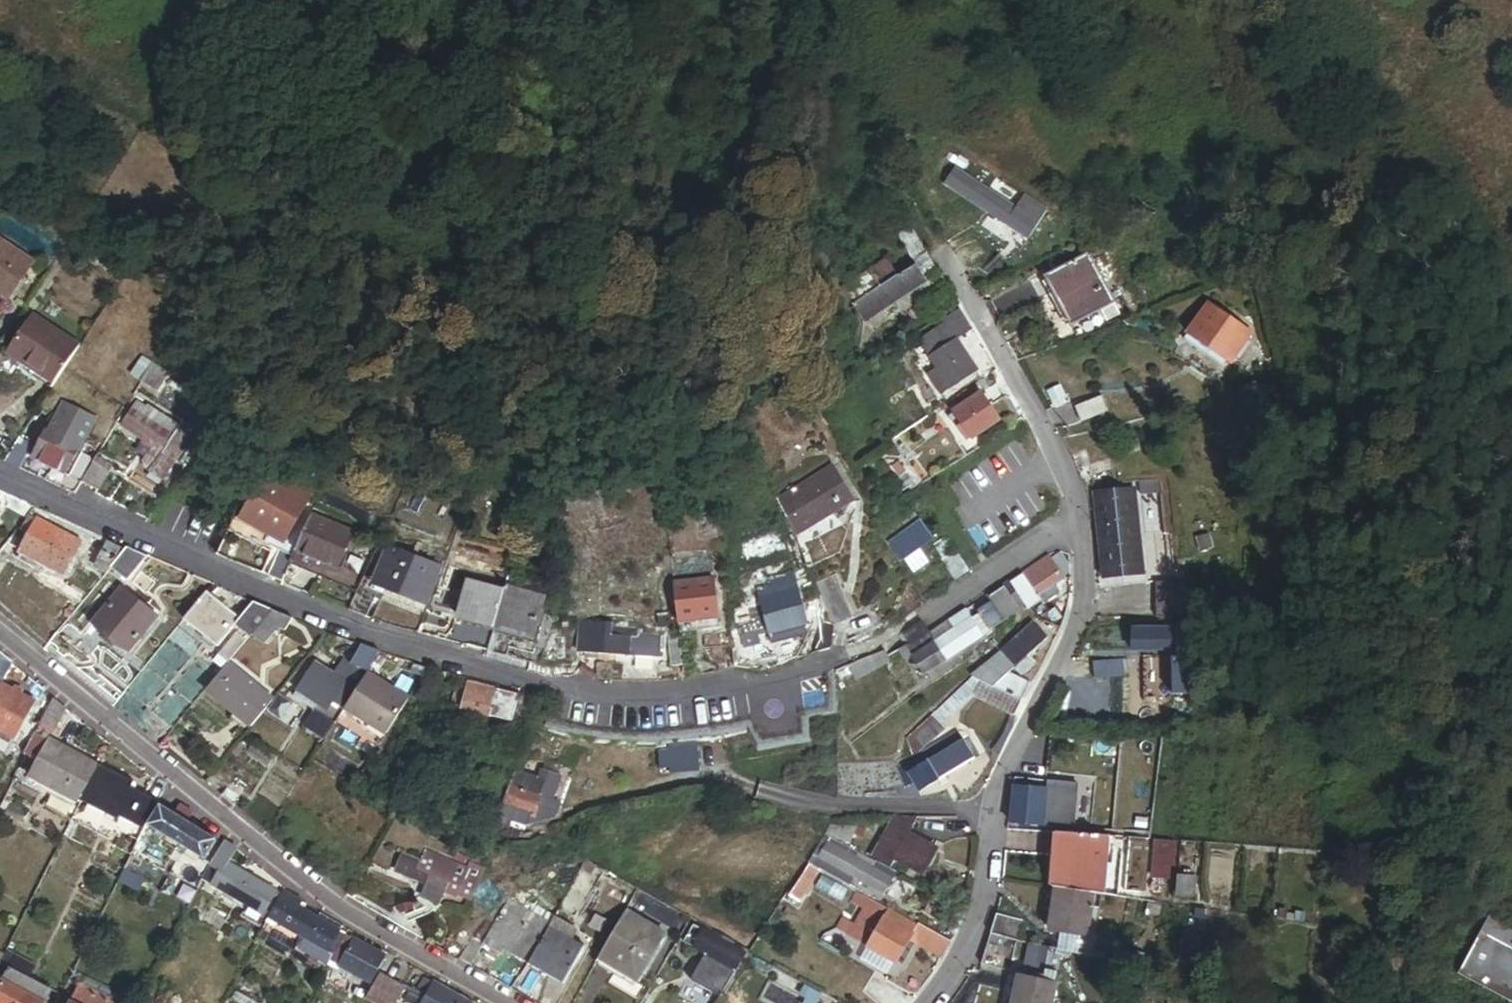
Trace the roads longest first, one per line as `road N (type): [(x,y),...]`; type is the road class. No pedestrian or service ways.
road 1 (residential): [(0,479),(241,587),(525,679),(641,696),(722,690),(831,664)]
road 2 (residential): [(0,633),(332,902),(505,1002)]
road 3 (residential): [(1076,521),(1081,583),(1066,649),(1001,782),(985,894),(969,941),(931,1002)]
road 4 (residential): [(942,249),(1066,474),(1076,521)]
road 5 (residential): [(925,617),(1076,521)]

